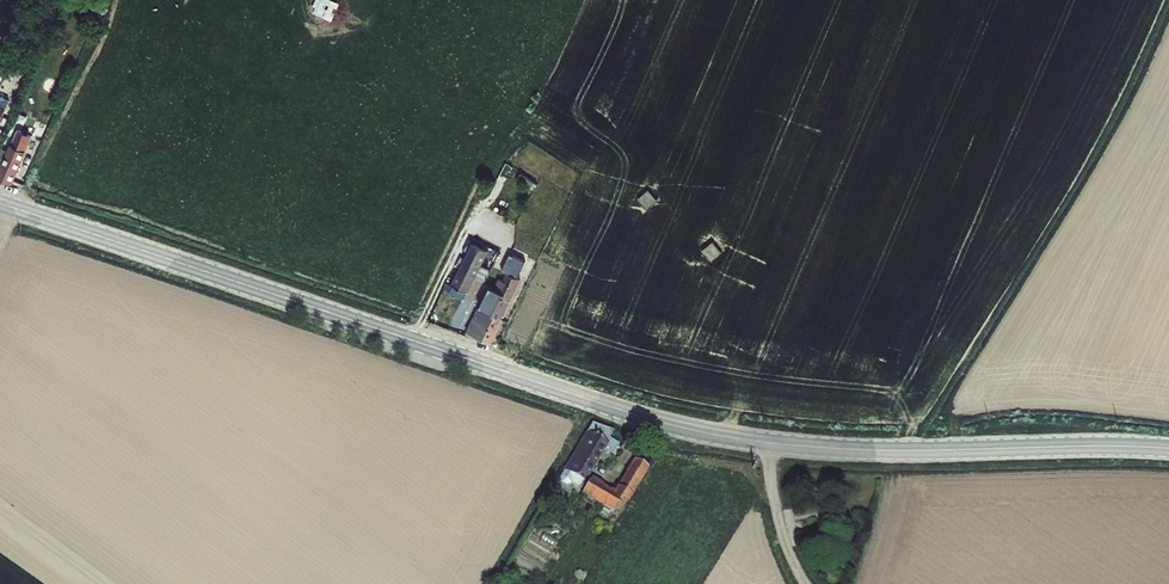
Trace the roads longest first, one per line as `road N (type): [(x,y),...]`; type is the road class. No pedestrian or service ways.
road 1 (secondary): [(0,204),(710,434),(869,450),(1168,448)]
road 2 (track): [(766,443),(778,508),(808,583)]

